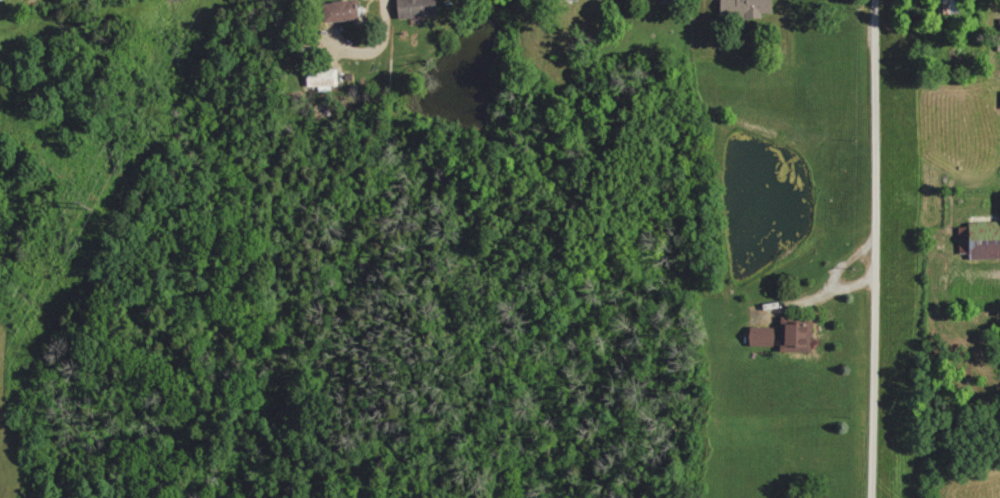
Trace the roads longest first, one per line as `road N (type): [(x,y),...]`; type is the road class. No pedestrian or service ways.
road 1 (residential): [(874,0),(870,497)]

